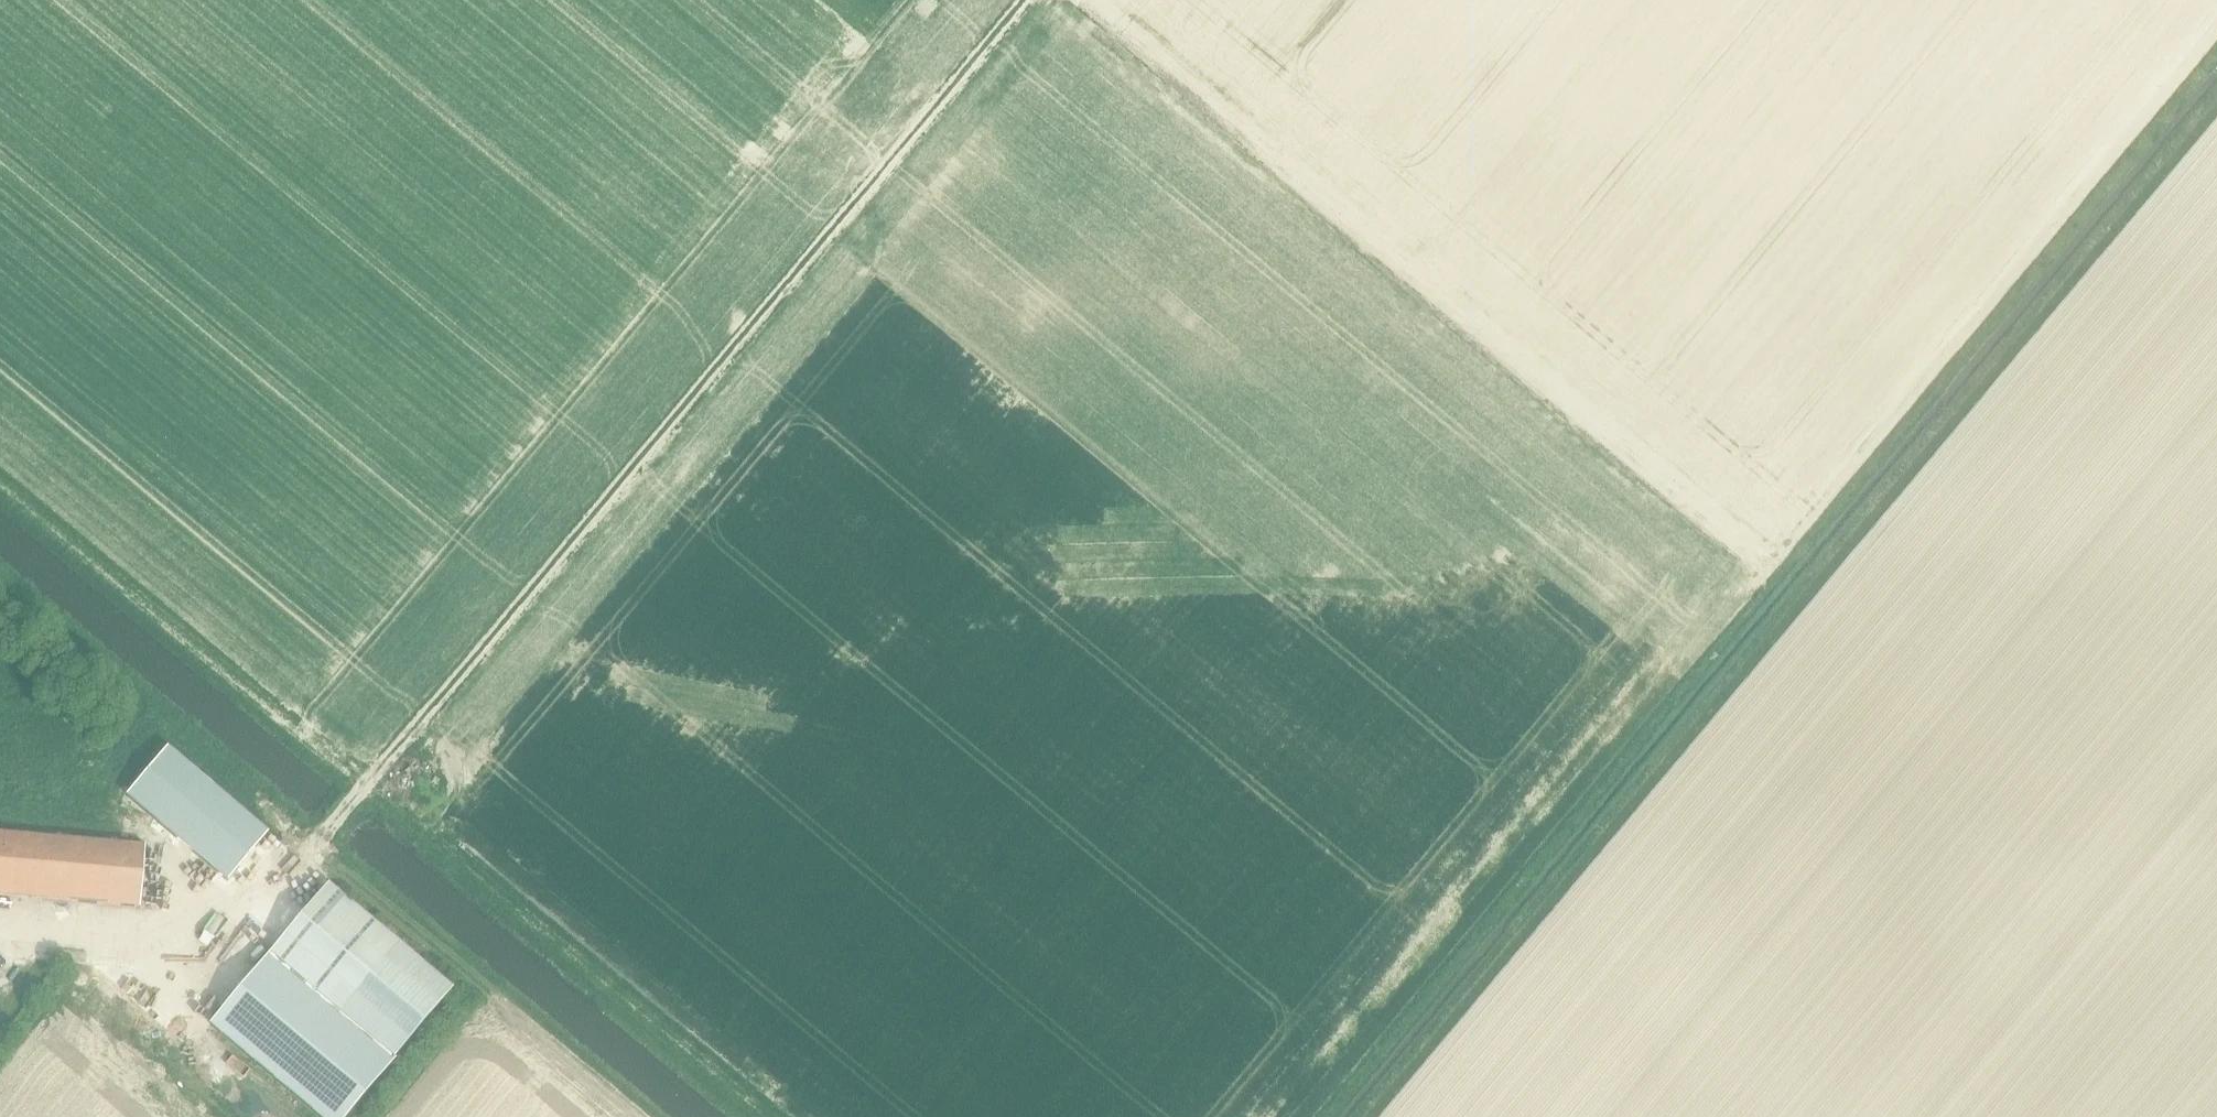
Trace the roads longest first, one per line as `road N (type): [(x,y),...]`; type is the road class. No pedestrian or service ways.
road 1 (track): [(301,860),(1023,0)]

